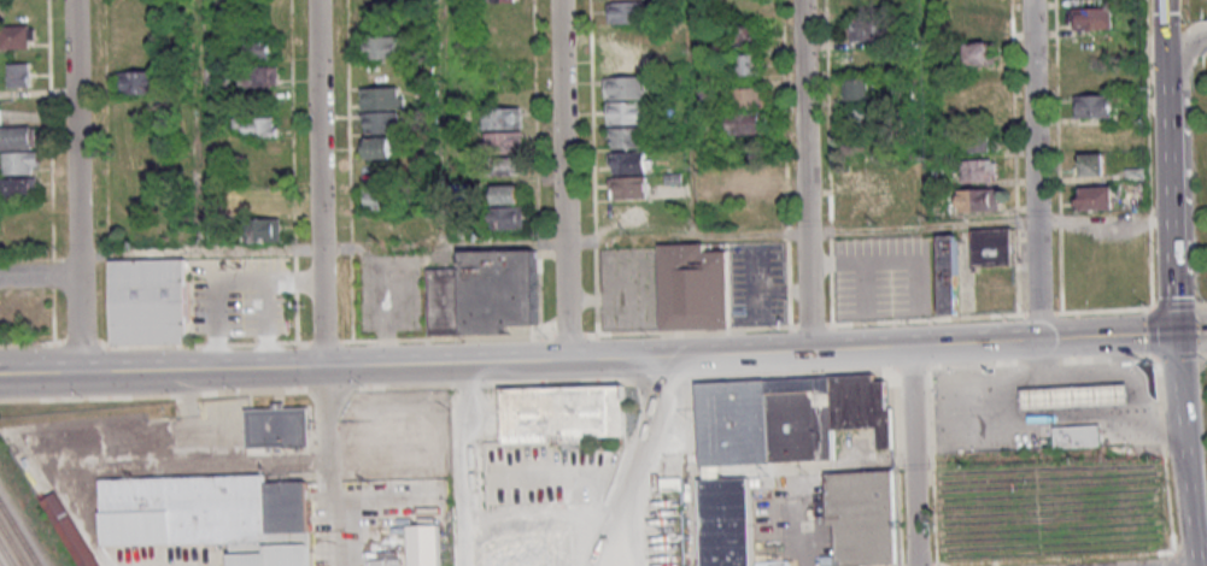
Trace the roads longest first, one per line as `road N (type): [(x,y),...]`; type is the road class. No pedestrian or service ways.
road 1 (tertiary): [(0,376),(1176,332)]
road 2 (residential): [(314,0),(323,369)]
road 3 (residential): [(566,360),(559,0)]
road 4 (residential): [(802,0),(809,352)]
road 5 (residential): [(1038,340),(1031,0)]
road 6 (residential): [(77,277),(71,0)]
road 7 (residential): [(915,565),(908,347)]
road 8 (secondary): [(1176,332),(1194,535)]
road 9 (secondary): [(1170,143),(1176,332)]

